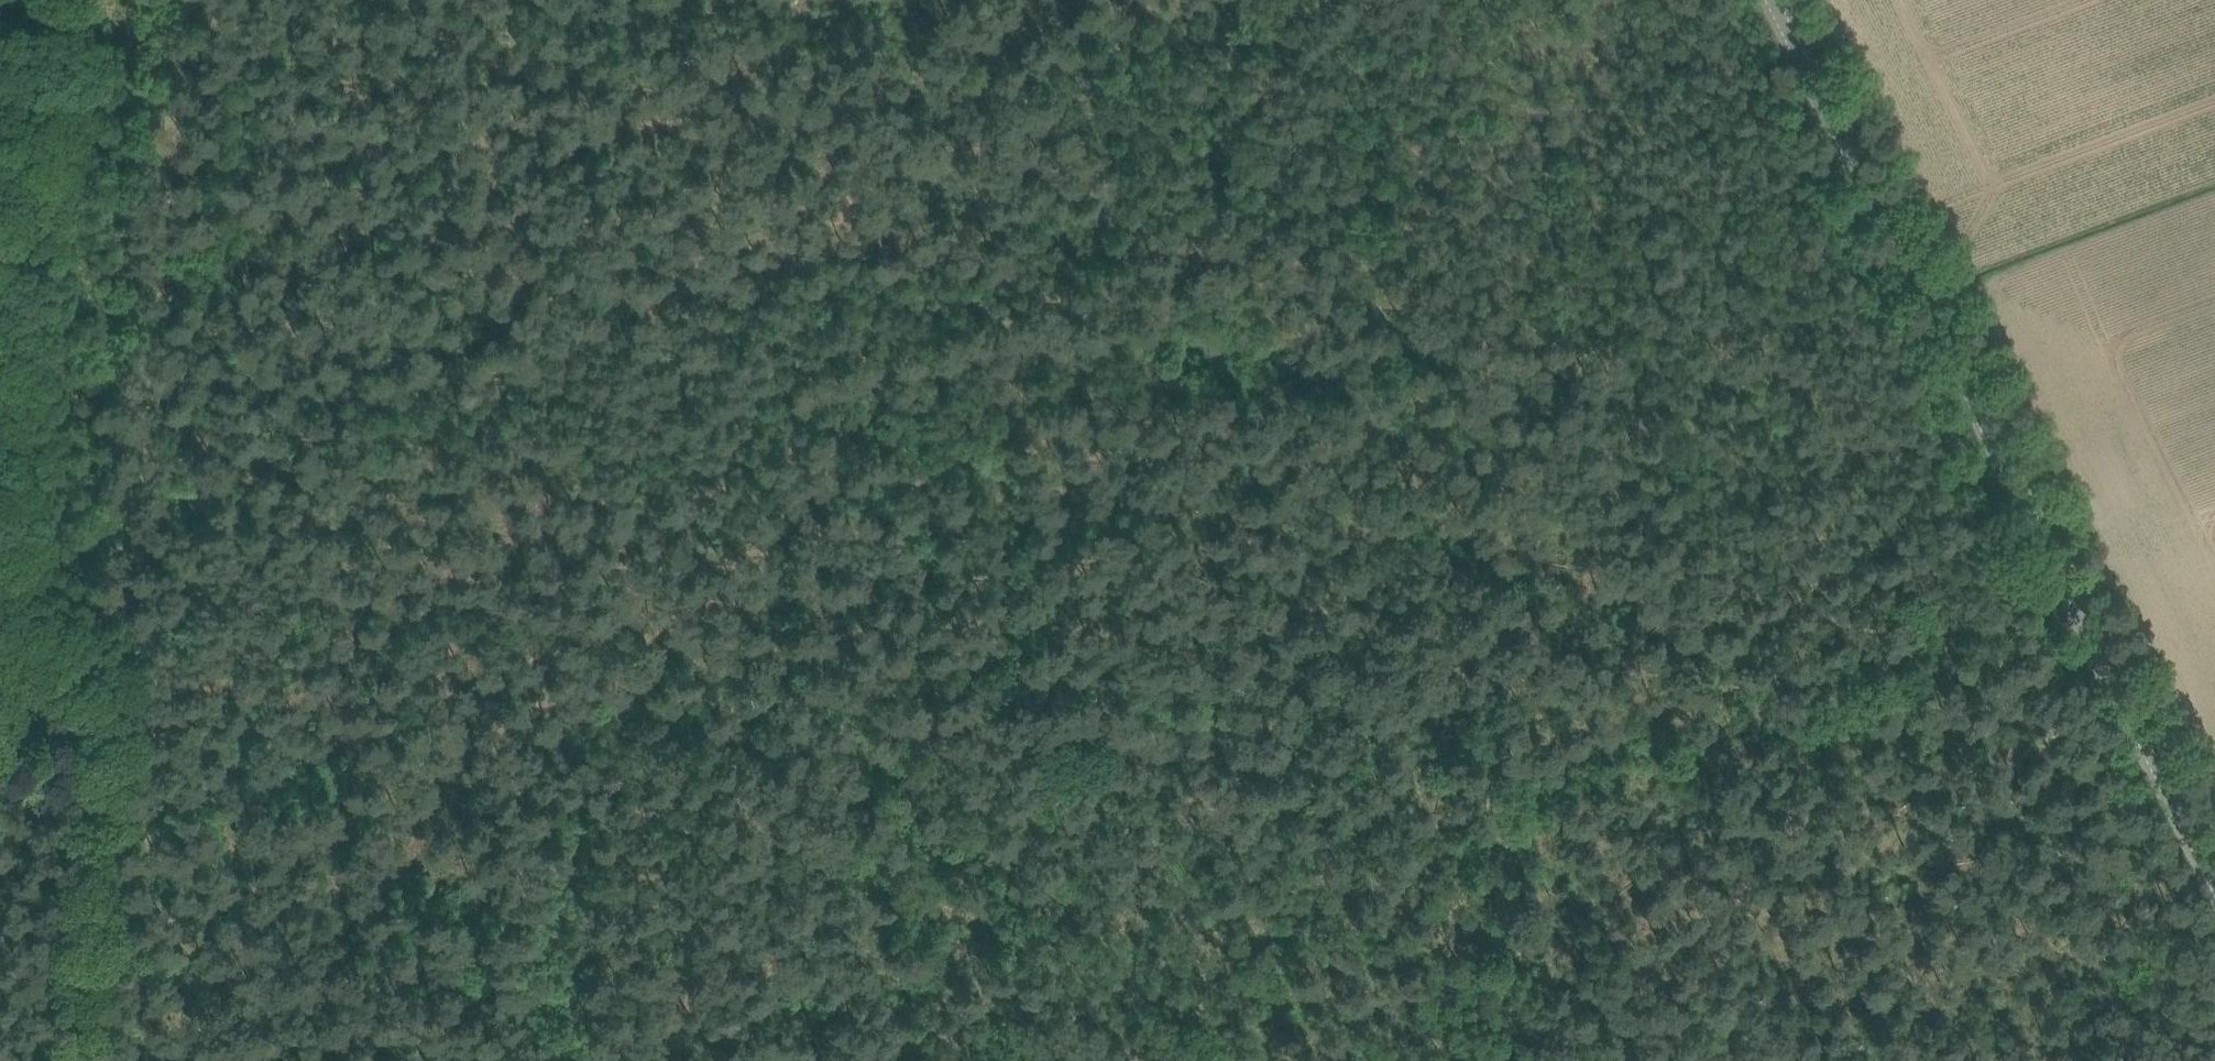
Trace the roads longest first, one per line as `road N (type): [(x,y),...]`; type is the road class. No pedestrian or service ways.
road 1 (tertiary): [(2214,879),(1773,0)]
road 2 (track): [(190,0),(128,650)]
road 3 (track): [(91,1060),(128,650)]

